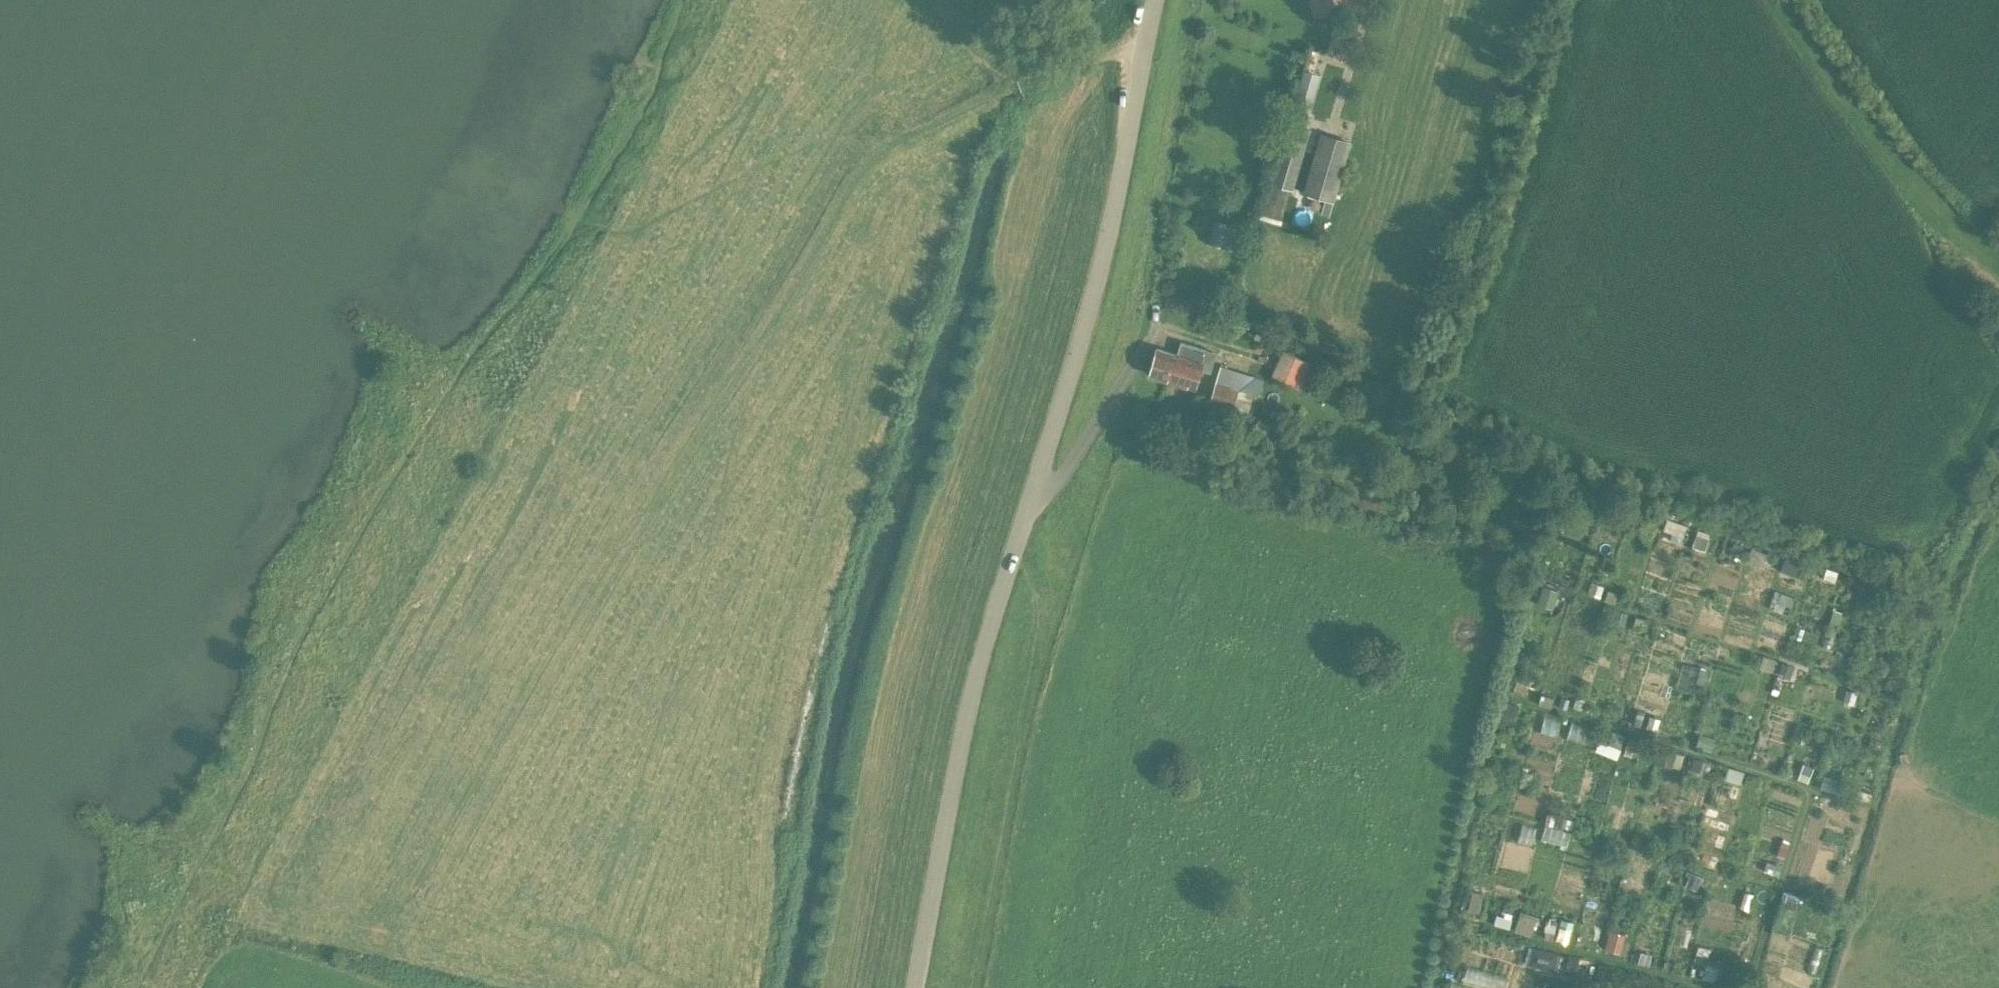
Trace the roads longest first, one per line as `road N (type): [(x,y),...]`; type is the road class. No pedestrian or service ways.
road 1 (unclassified): [(914,987),(946,800),(987,635),(1104,252),(1153,0)]
road 2 (track): [(1998,269),(1873,134),(1785,0)]

